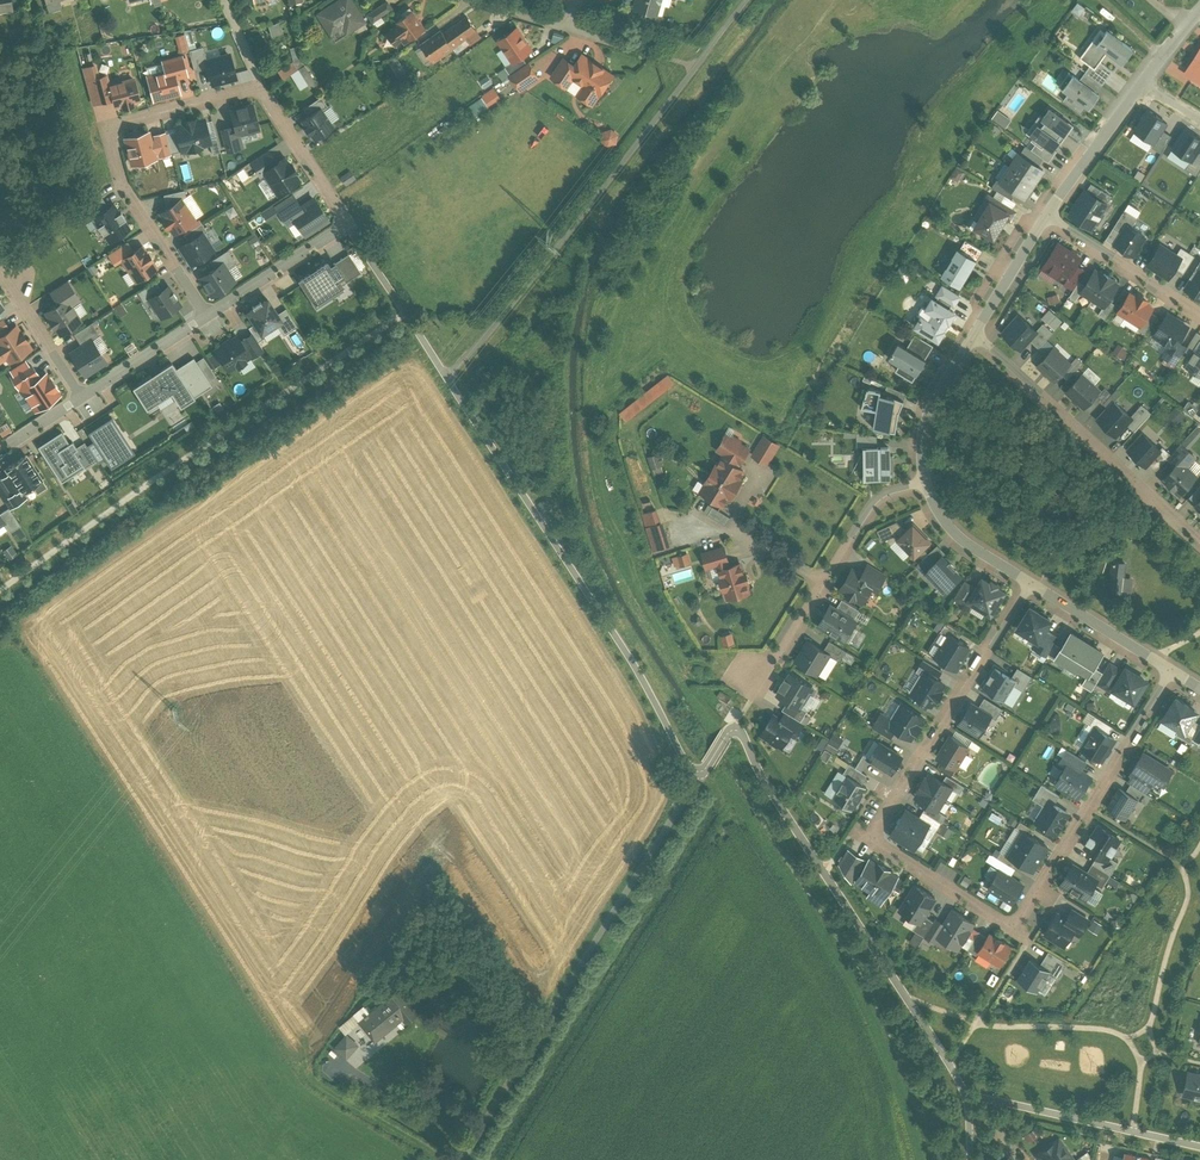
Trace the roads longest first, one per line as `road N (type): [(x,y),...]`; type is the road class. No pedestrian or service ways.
road 1 (residential): [(1026,584),(877,829),(879,848),(894,860),(1002,925),(1018,925),(1172,674)]
road 2 (residential): [(699,779),(464,1159)]
road 3 (residential): [(204,318),(122,187),(111,139),(117,125),(260,87)]
road 4 (residential): [(204,318),(346,225),(260,87)]
road 5 (residential): [(1199,549),(968,340)]
road 6 (residential): [(923,487),(903,491),(863,521),(767,676)]
road 7 (residential): [(1042,217),(1199,320)]
road 8 (residential): [(1026,584),(1172,674)]
road 9 (residential): [(1139,83),(1042,217)]
road 10 (residential): [(968,340),(927,417),(923,487)]
road 11 (residential): [(81,397),(0,272)]
road 12 (residential): [(81,397),(204,318)]
road 13 (residential): [(923,487),(959,538),(1026,584)]
road 14 (residential): [(1042,217),(968,340)]

